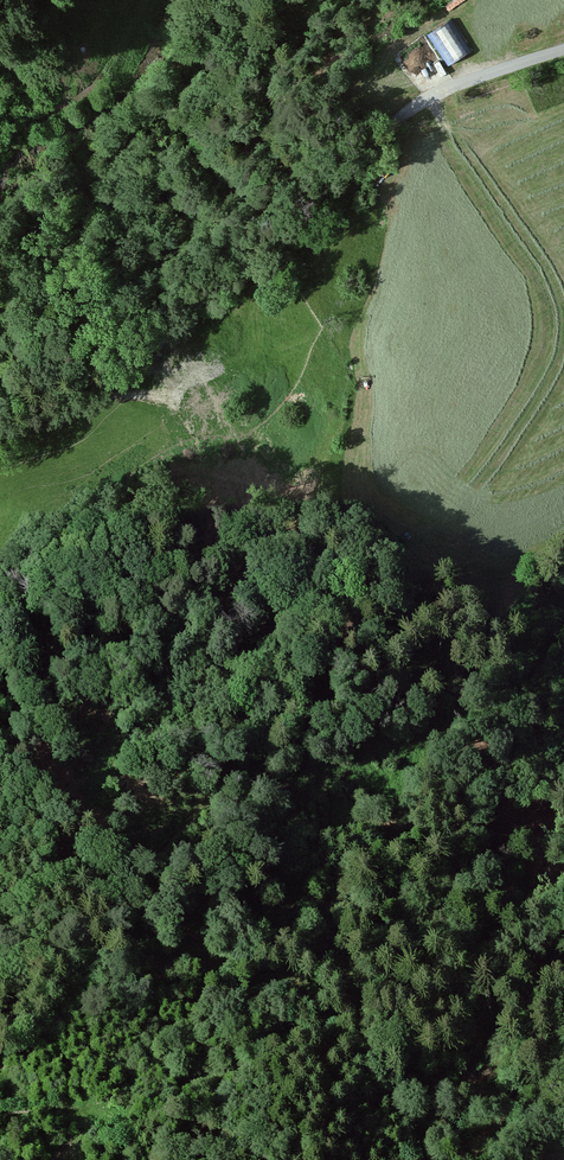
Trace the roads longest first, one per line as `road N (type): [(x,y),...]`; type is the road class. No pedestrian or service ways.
road 1 (track): [(563,1012),(450,989),(311,947),(224,938),(189,927),(142,878),(148,860),(268,756),(441,509),(510,432),(545,372),(554,348),(547,291),(457,155),(431,96)]
road 2 (unclassified): [(0,430),(133,364),(417,104),(563,50)]
road 3 (track): [(0,348),(109,178)]
road 4 (track): [(563,1077),(454,1159)]

